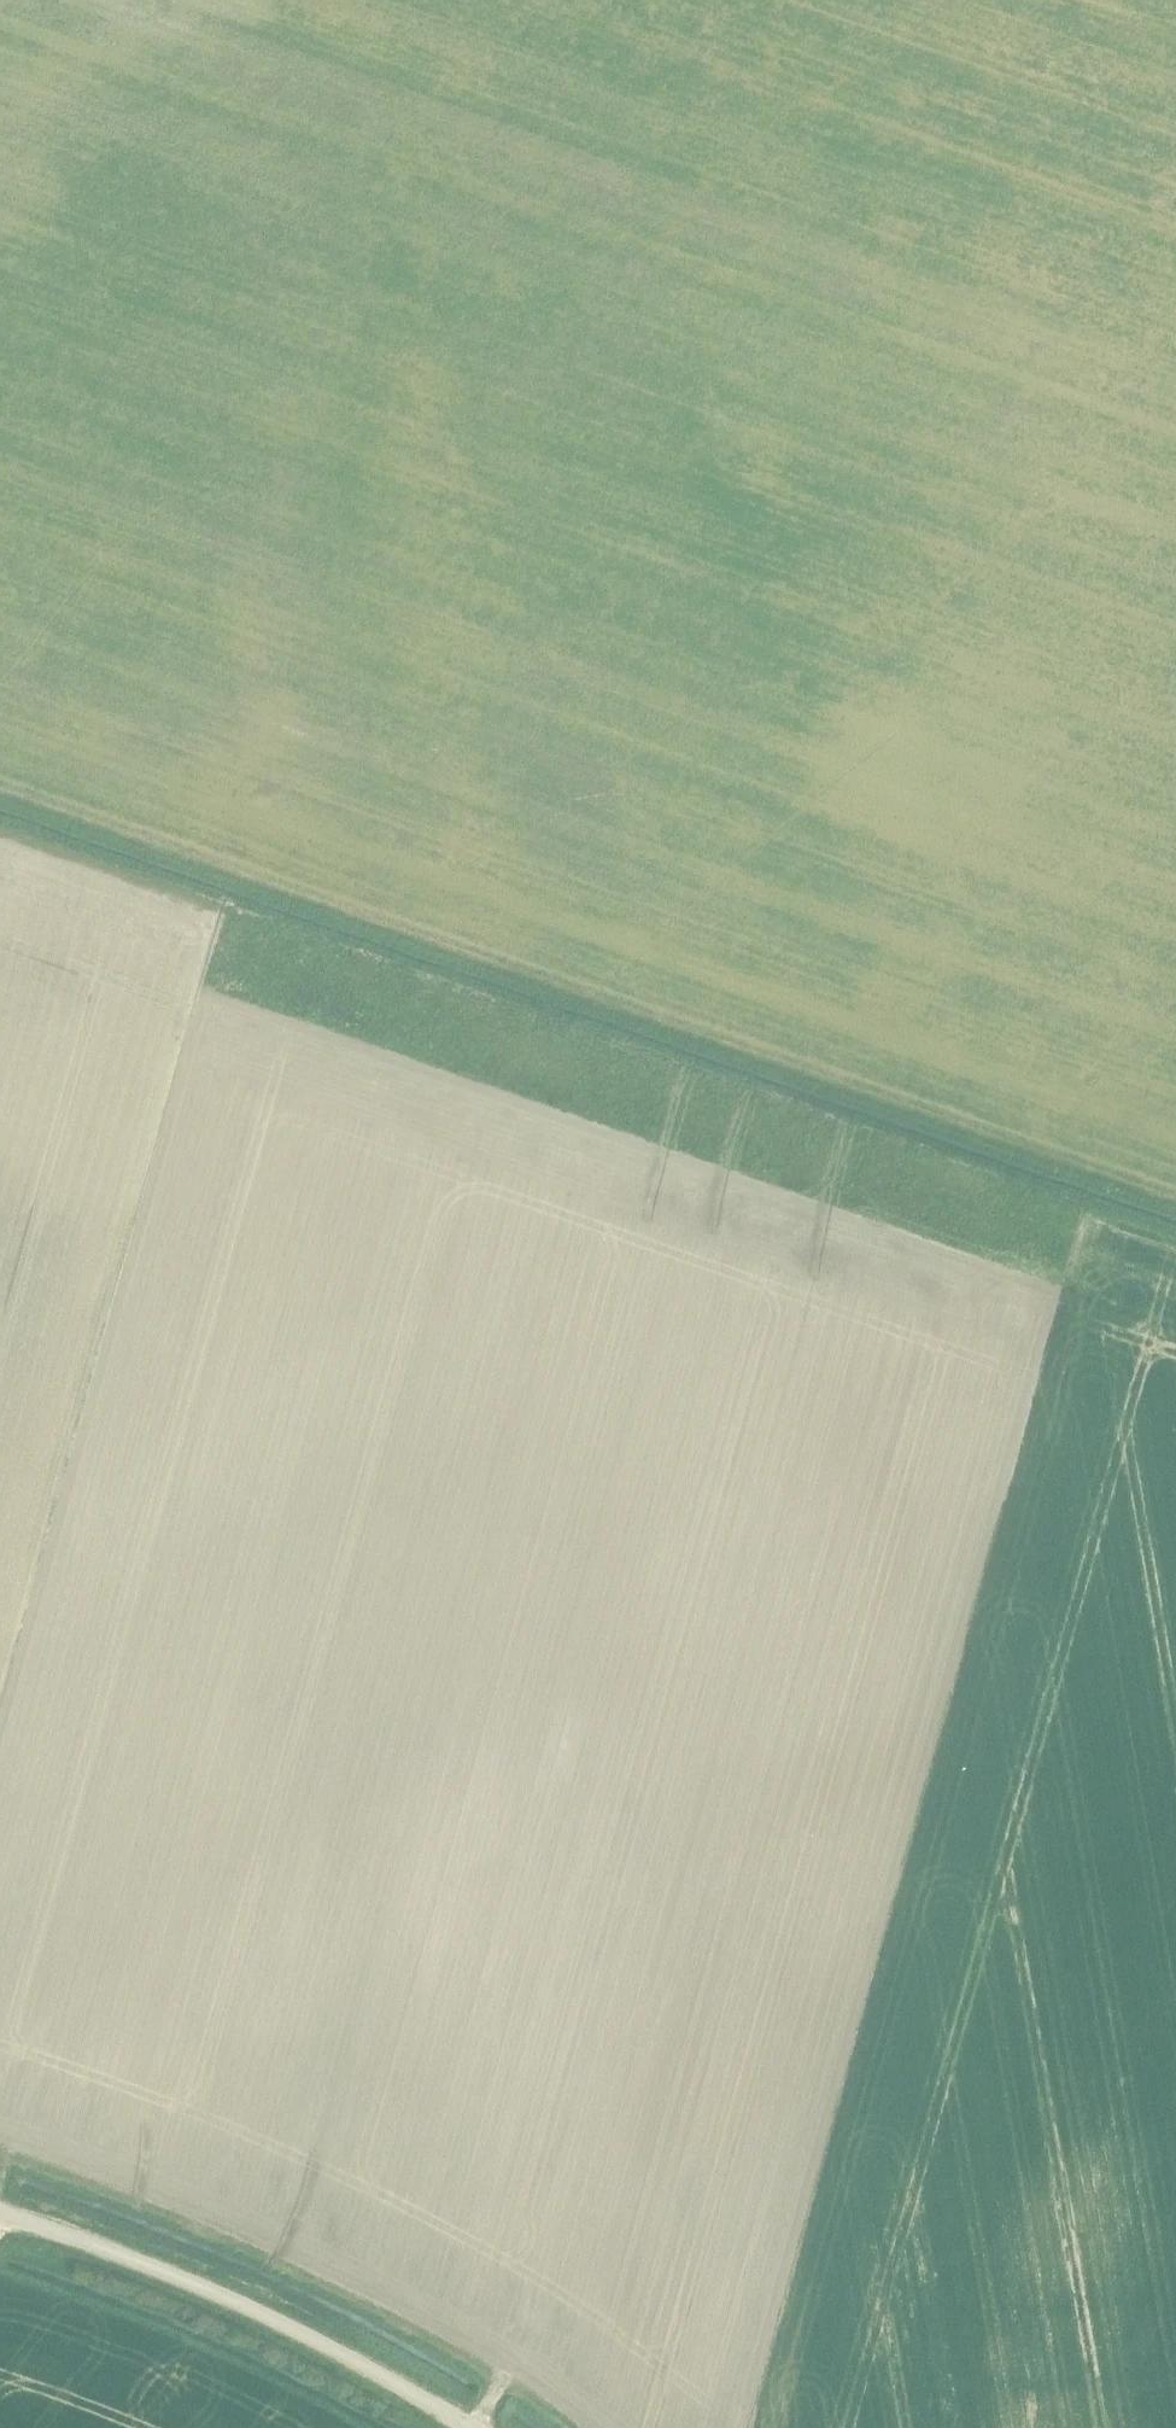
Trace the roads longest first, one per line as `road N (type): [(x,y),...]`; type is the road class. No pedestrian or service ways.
road 1 (unclassified): [(472,2427),(260,2308),(0,2204)]

